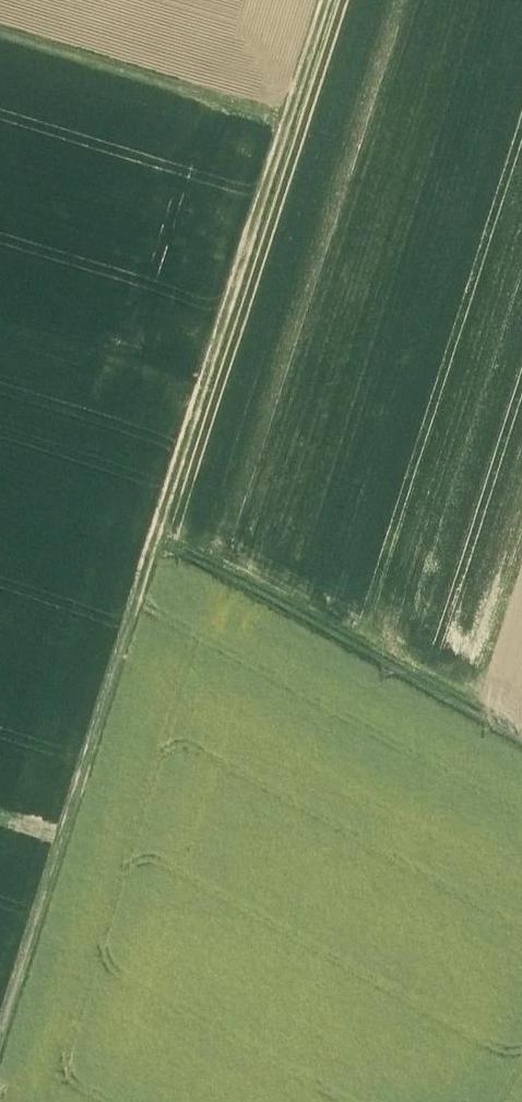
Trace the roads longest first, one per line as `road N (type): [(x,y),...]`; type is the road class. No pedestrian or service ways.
road 1 (track): [(0,1045),(326,0)]
road 2 (track): [(521,737),(160,535)]
road 3 (track): [(0,34),(287,125)]

